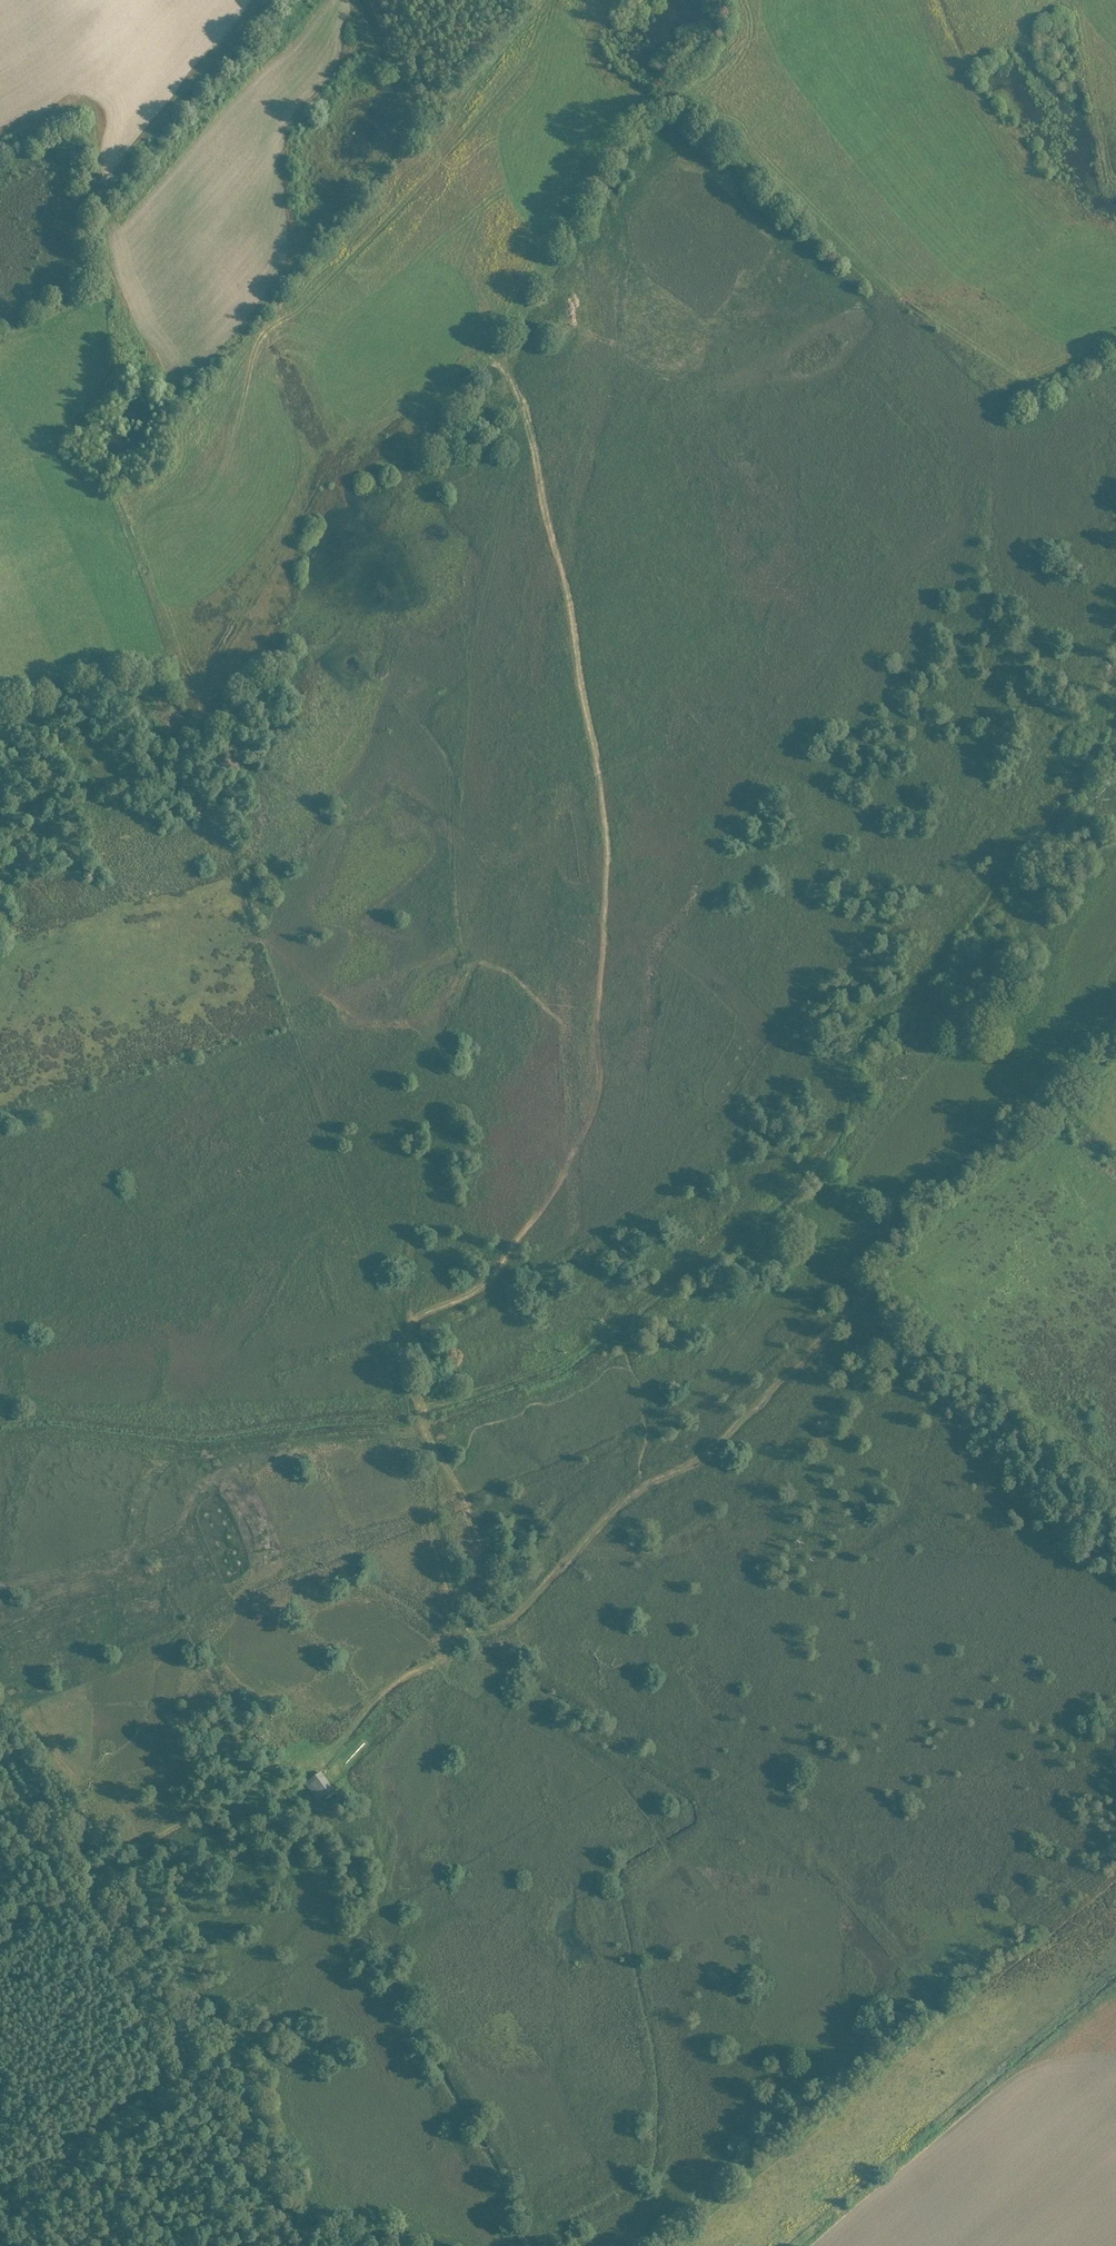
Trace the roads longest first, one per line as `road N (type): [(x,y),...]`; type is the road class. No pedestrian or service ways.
road 1 (track): [(265,2245),(269,2207),(0,1758)]
road 2 (track): [(191,2081),(0,2206)]

